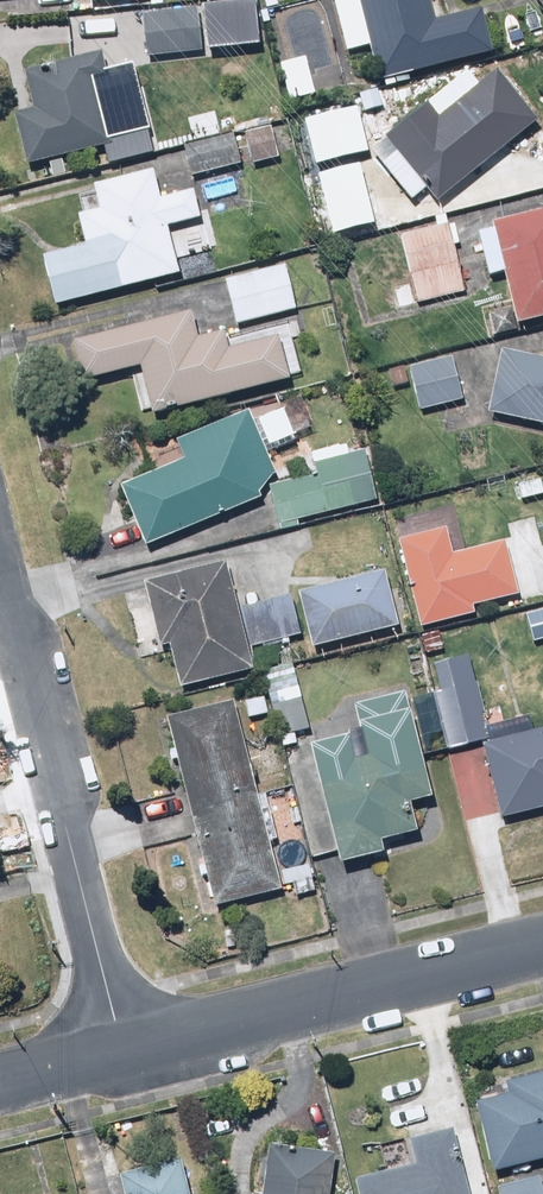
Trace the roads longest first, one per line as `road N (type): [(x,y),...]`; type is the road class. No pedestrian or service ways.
road 1 (residential): [(123,1055),(0,576)]
road 2 (residential): [(542,948),(123,1055)]
road 3 (residential): [(123,1055),(0,1083)]

